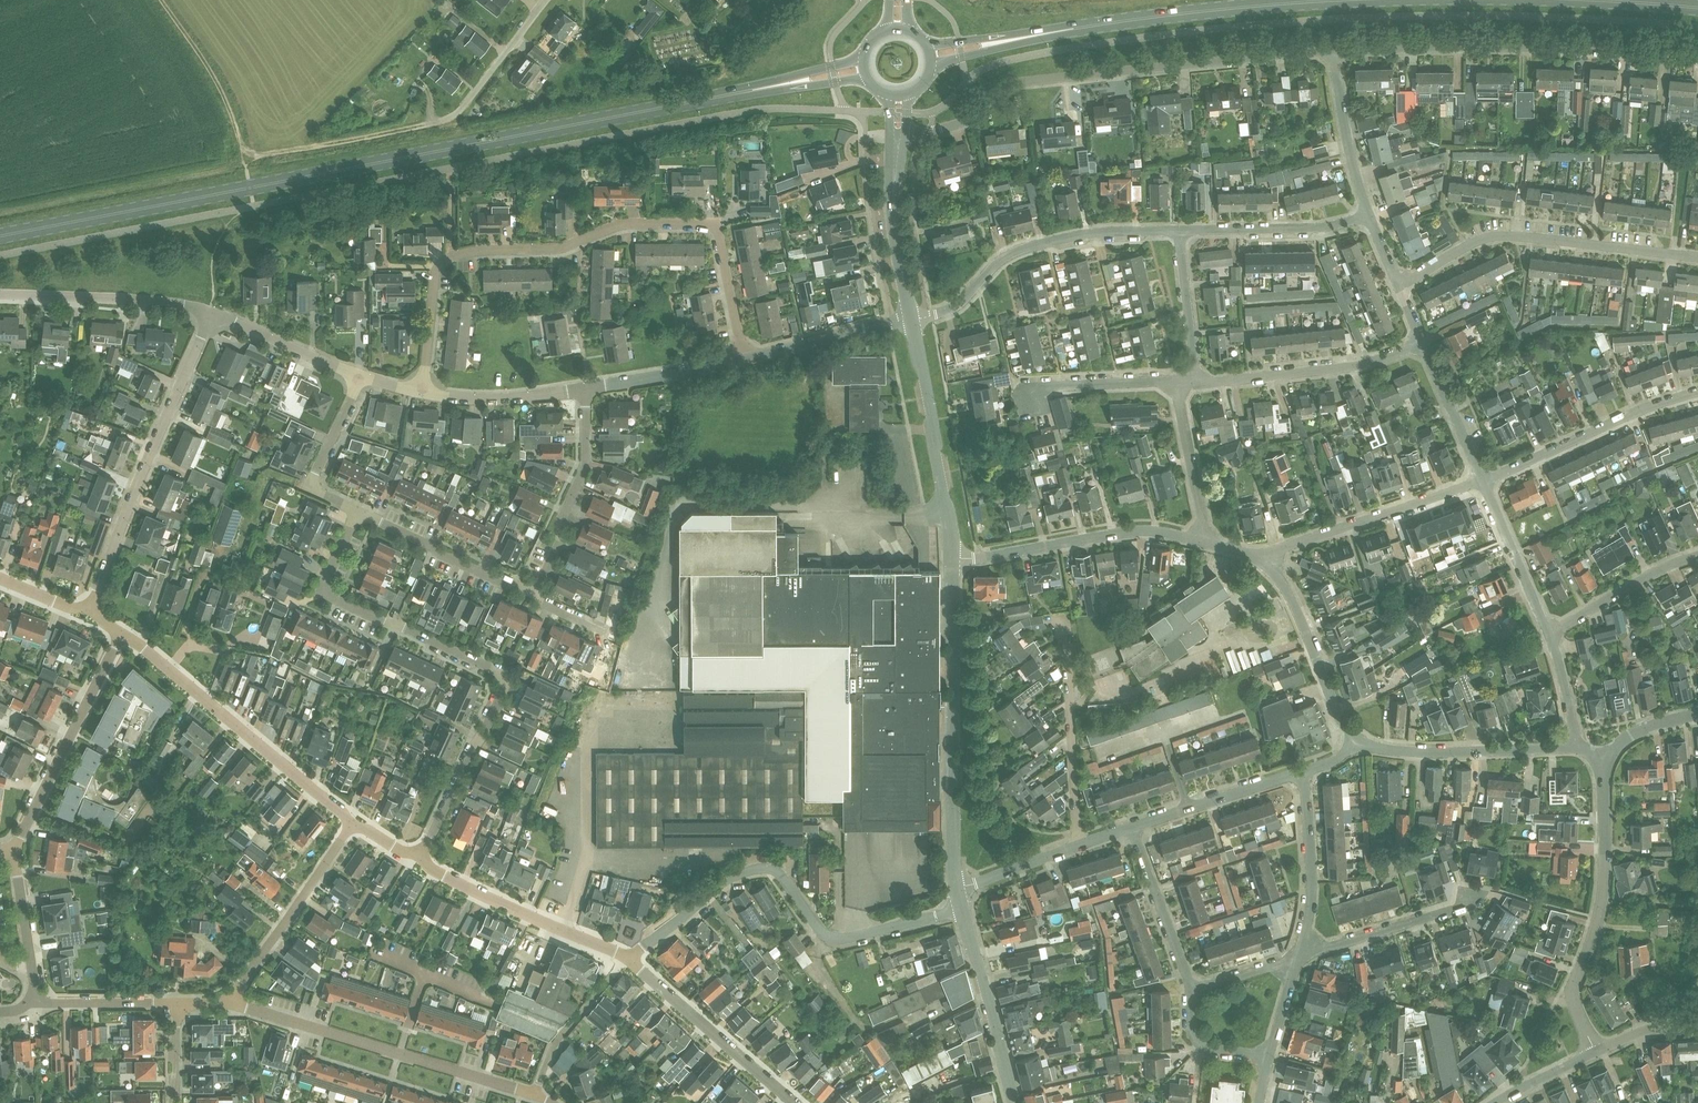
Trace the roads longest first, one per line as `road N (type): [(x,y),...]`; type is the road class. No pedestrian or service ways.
road 1 (primary): [(0,236),(866,67)]
road 2 (residential): [(423,390),(433,283),(445,258),(491,248),(547,251),(617,225),(716,228),(744,360)]
road 3 (residential): [(418,862),(502,679),(321,590),(359,509)]
road 4 (residential): [(1333,51),(1013,84),(963,121),(898,136)]
road 5 (primary): [(1346,0),(1098,24),(931,55)]
road 6 (residential): [(629,957),(708,891),(760,868),(777,871),(834,939),(962,909)]
road 7 (residential): [(1697,59),(1511,47),(1333,51)]
road 8 (tertiary): [(957,888),(952,563)]
road 9 (residential): [(90,613),(211,316)]
road 10 (residential): [(531,1097),(228,1002)]
road 11 (residential): [(1398,287),(1493,238),(1697,258)]
road 12 (residential): [(1598,1053),(1573,994),(1604,892),(1602,762)]
road 13 (residential): [(124,630),(355,820)]
road 14 (residential): [(911,319),(958,304),(1003,260),(1027,248),(1092,233),(1179,232)]
road 15 (residential): [(952,563),(1123,533),(1208,541)]
road 16 (tertiary): [(952,563),(911,319)]
road 17 (residential): [(14,850),(124,630)]
road 18 (residential): [(1261,558),(1483,482)]
road 19 (residential): [(1077,848),(1066,616)]
road 20 (residential): [(1483,482),(1629,415),(1697,394)]
road 21 (residential): [(629,957),(418,862)]
road 22 (residential): [(1197,381),(1343,368),(1423,342)]
road 23 (residential): [(228,1002),(355,820)]
road 24 (residential): [(1358,744),(1443,752),(1578,743)]
road 25 (residential): [(794,1102),(629,957)]
road 26 (residential): [(535,593),(563,540),(562,521),(587,460),(587,388)]
road 27 (track): [(246,159),(457,112)]
road 28 (residential): [(0,298),(131,302),(211,316)]
road 29 (residential): [(1261,558),(1283,582),(1358,744)]
road 30 (tertiary): [(1015,1102),(962,909)]
road 31 (residential): [(359,509),(535,593)]
road 32 (residential): [(1179,232),(1328,228),(1368,217)]
road 33 (residential): [(1297,960),(1461,908),(1474,895)]
road 34 (residential): [(1297,960),(1312,881),(1305,773)]
road 35 (tertiary): [(911,319),(894,208),(898,136)]
road 36 (residential): [(1132,830),(1305,773)]
road 37 (track): [(161,0),(214,80),(246,159)]
road 38 (residential): [(359,374),(313,488),(359,509)]
road 39 (residential): [(911,319),(744,360)]
road 40 (residential): [(1192,990),(1132,830)]
road 41 (residential): [(1368,217),(1333,51)]
road 42 (residential): [(1550,634),(1659,568),(1697,555)]
road 43 (residential): [(1550,634),(1483,482)]
road 44 (residential): [(587,388),(471,398),(423,390)]
road 45 (residential): [(1208,541),(1173,381)]
road 46 (residential): [(744,360),(587,388)]
road 47 (residential): [(359,374),(211,316)]
road 48 (residential): [(1483,482),(1423,342)]
road 49 (residential): [(1197,381),(1179,232)]
road 50 (residential): [(1031,400),(1035,390),(1063,384),(1173,381)]
road 51 (unclassified): [(457,112),(544,0)]
road 52 (residential): [(36,1003),(175,1002)]
road 53 (primary): [(1697,8),(1566,0)]
road 54 (residential): [(957,888),(1077,848)]
road 55 (residential): [(1269,1056),(1205,1048),(1192,990)]

